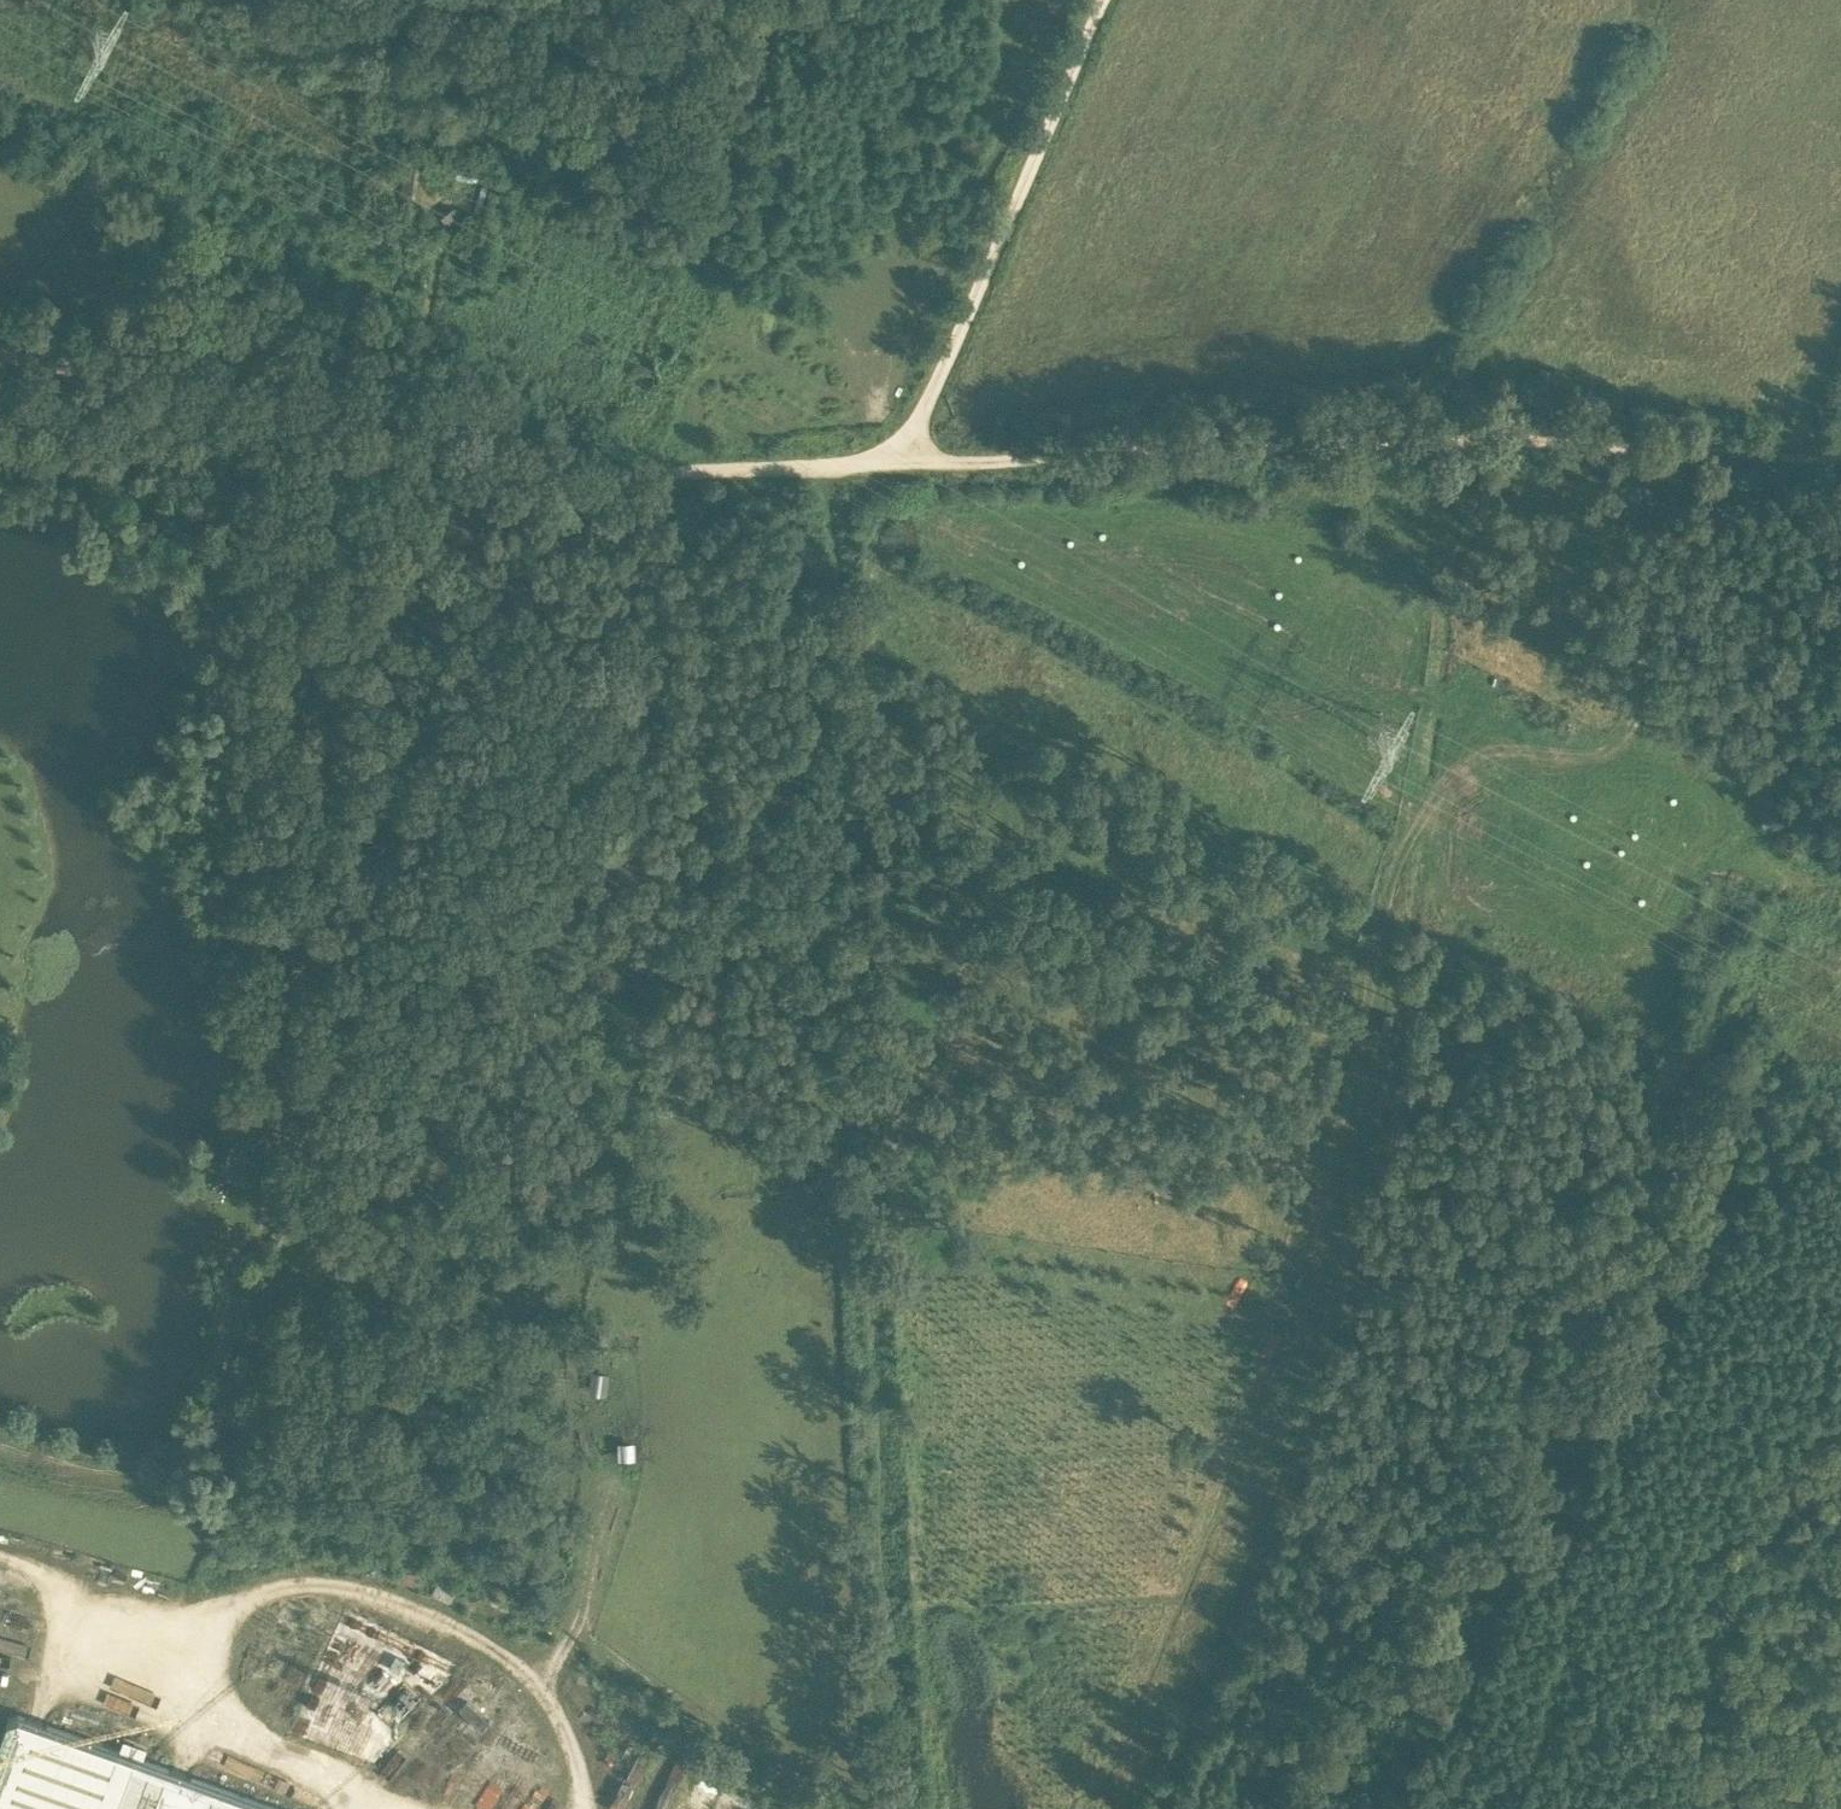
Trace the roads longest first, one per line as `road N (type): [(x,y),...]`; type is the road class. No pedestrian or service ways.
road 1 (track): [(826,468),(905,1808)]
road 2 (track): [(1840,459),(1445,440),(901,466)]
road 3 (track): [(901,466),(554,475),(0,352)]
road 4 (track): [(1646,448),(1651,610),(1632,736),(1622,746),(1592,747),(1530,733),(1479,750),(1418,828),(1388,892)]
road 5 (track): [(1099,0),(901,466)]
road 6 (track): [(870,1808),(702,1727),(586,1634),(579,1625),(600,1545),(606,1474)]
road 7 (track): [(372,438),(385,376),(419,352),(450,211)]

